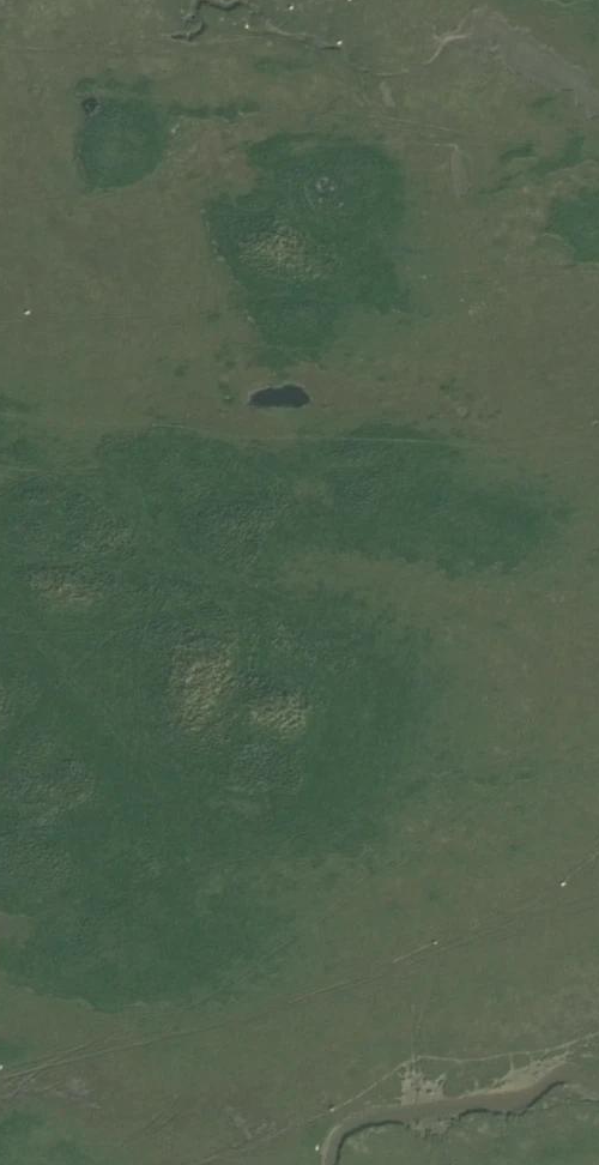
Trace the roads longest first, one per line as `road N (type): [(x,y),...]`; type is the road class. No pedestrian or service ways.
road 1 (track): [(598,910),(403,979),(65,1071),(0,1110)]

